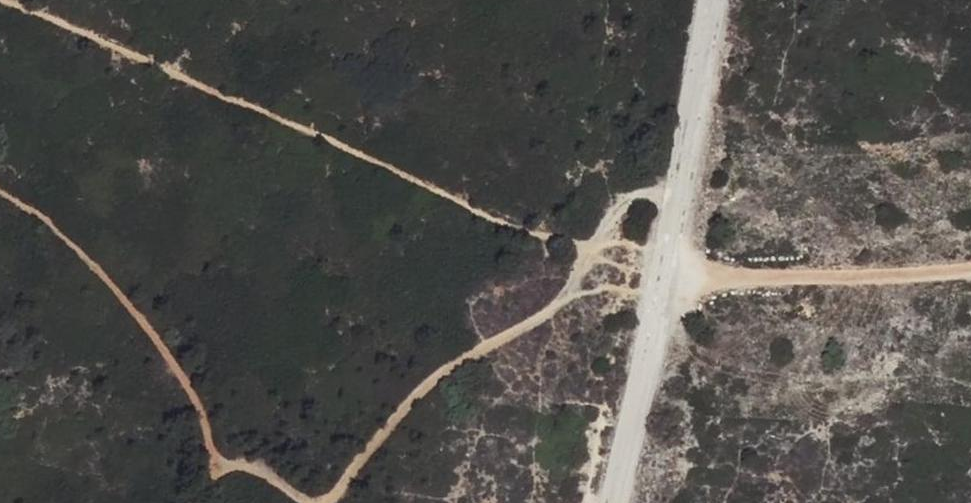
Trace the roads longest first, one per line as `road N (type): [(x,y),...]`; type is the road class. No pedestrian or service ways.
road 1 (track): [(677,198),(639,198),(598,243),(568,244),(475,212),(6,0)]
road 2 (track): [(325,502),(426,385),(564,295),(598,243)]
road 3 (track): [(0,195),(37,214),(100,269),(169,349),(199,393),(220,472)]
road 4 (track): [(970,252),(666,264)]
road 5 (track): [(307,502),(279,477),(220,472),(199,502)]

